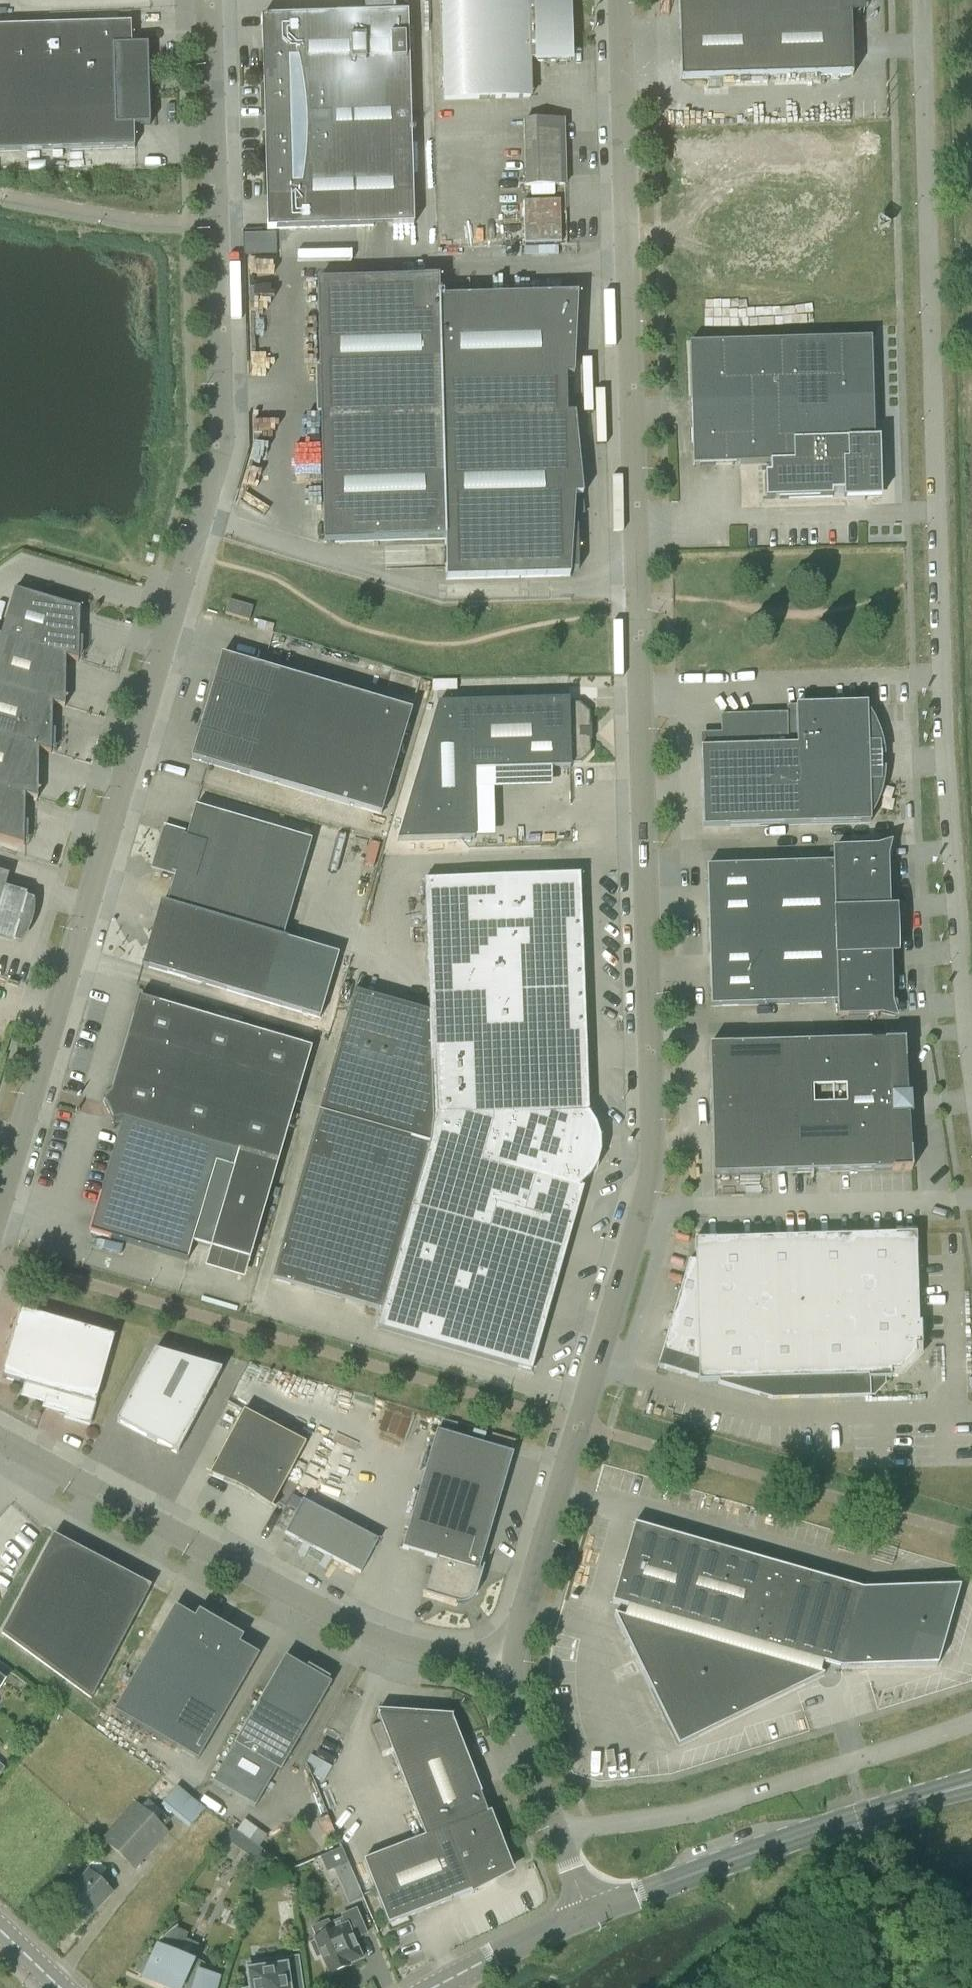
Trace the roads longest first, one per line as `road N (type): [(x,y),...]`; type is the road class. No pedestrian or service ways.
road 1 (unclassified): [(514,1665),(654,1161),(620,0)]
road 2 (unclassified): [(0,1202),(219,450),(208,0)]
road 3 (unclassified): [(971,1079),(943,741),(921,0)]
road 4 (unclassified): [(514,1665),(369,1637),(0,1442)]
road 5 (unclassified): [(558,1836),(698,1813),(971,1723)]
road 6 (secondary): [(587,1914),(961,1786)]
road 7 (unclassified): [(558,1836),(519,1732),(514,1665)]
road 8 (secondary): [(433,1987),(587,1914)]
road 9 (track): [(971,1929),(873,1838)]

